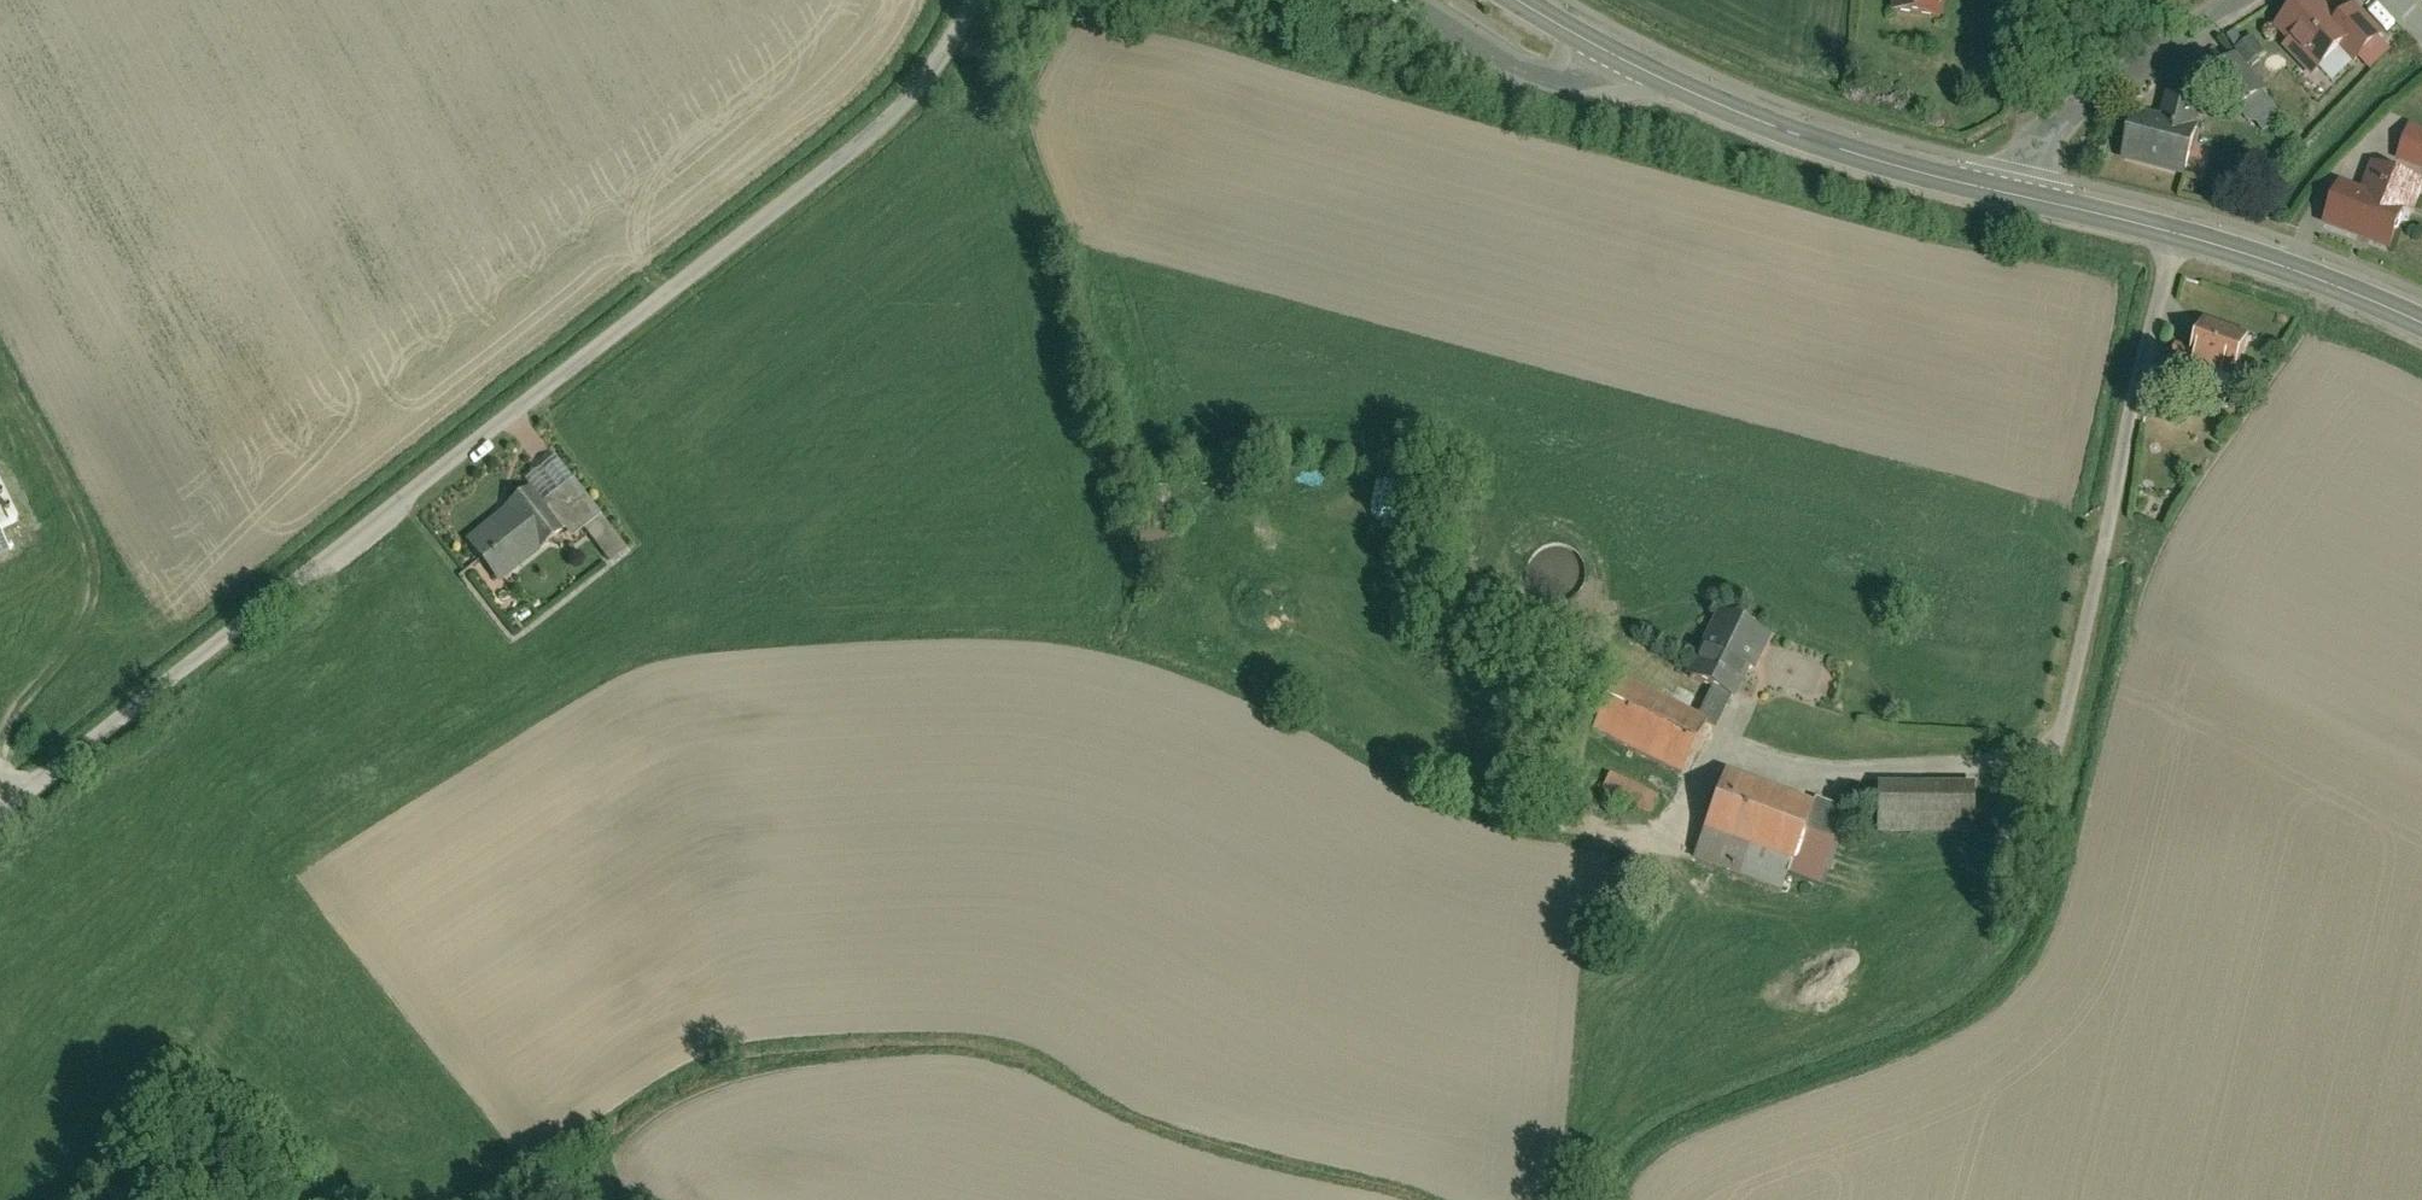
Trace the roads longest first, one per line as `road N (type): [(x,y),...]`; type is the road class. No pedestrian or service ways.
road 1 (residential): [(976,0),(937,72),(887,125),(0,795)]
road 2 (secondary): [(1519,0),(1679,89),(1819,144),(2008,196)]
road 3 (secondary): [(2008,196),(2249,256),(2421,325)]
road 4 (residential): [(2008,196),(2048,126),(2253,0)]

